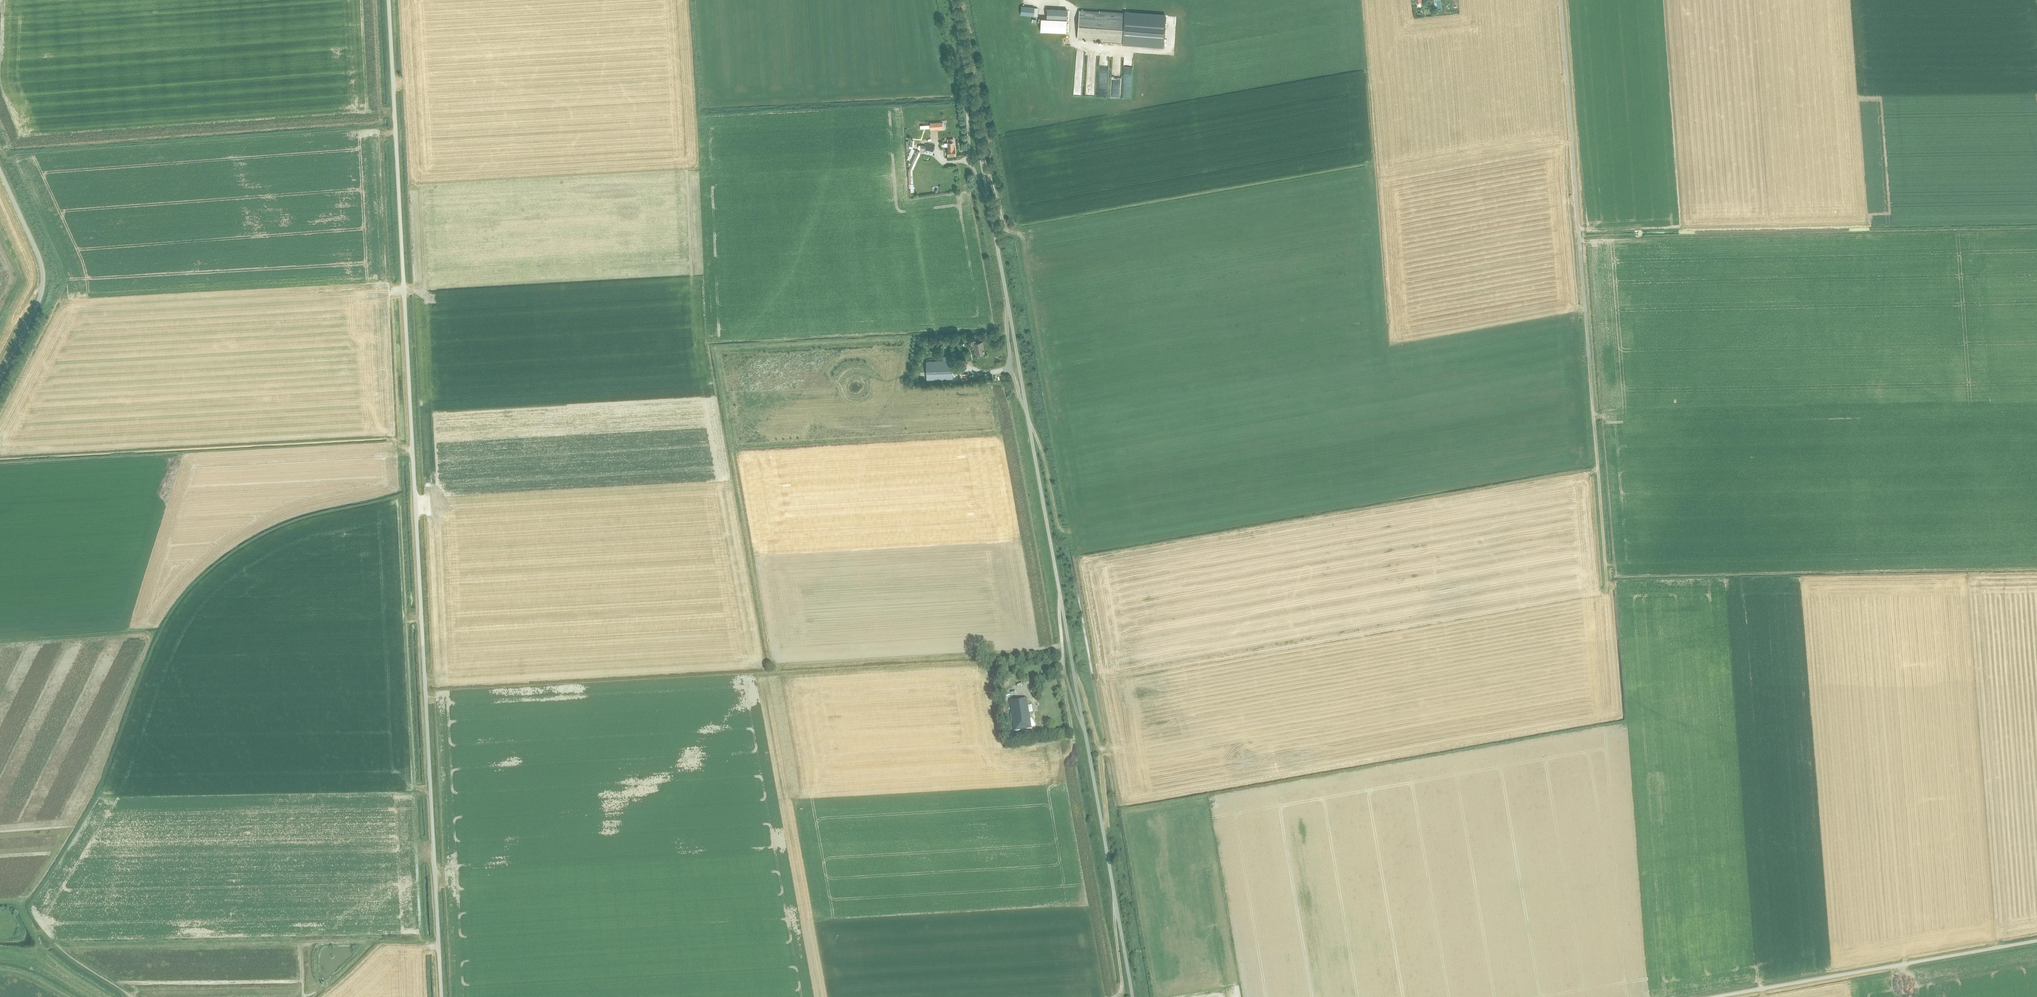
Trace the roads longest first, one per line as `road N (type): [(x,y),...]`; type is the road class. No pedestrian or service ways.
road 1 (tertiary): [(1134,996),(953,0)]
road 2 (unclassified): [(442,996),(389,0)]
road 3 (track): [(0,904),(18,906),(38,940),(439,938)]
road 4 (unclassified): [(1719,996),(2036,941)]
road 5 (unclassified): [(0,372),(42,277),(0,170)]

